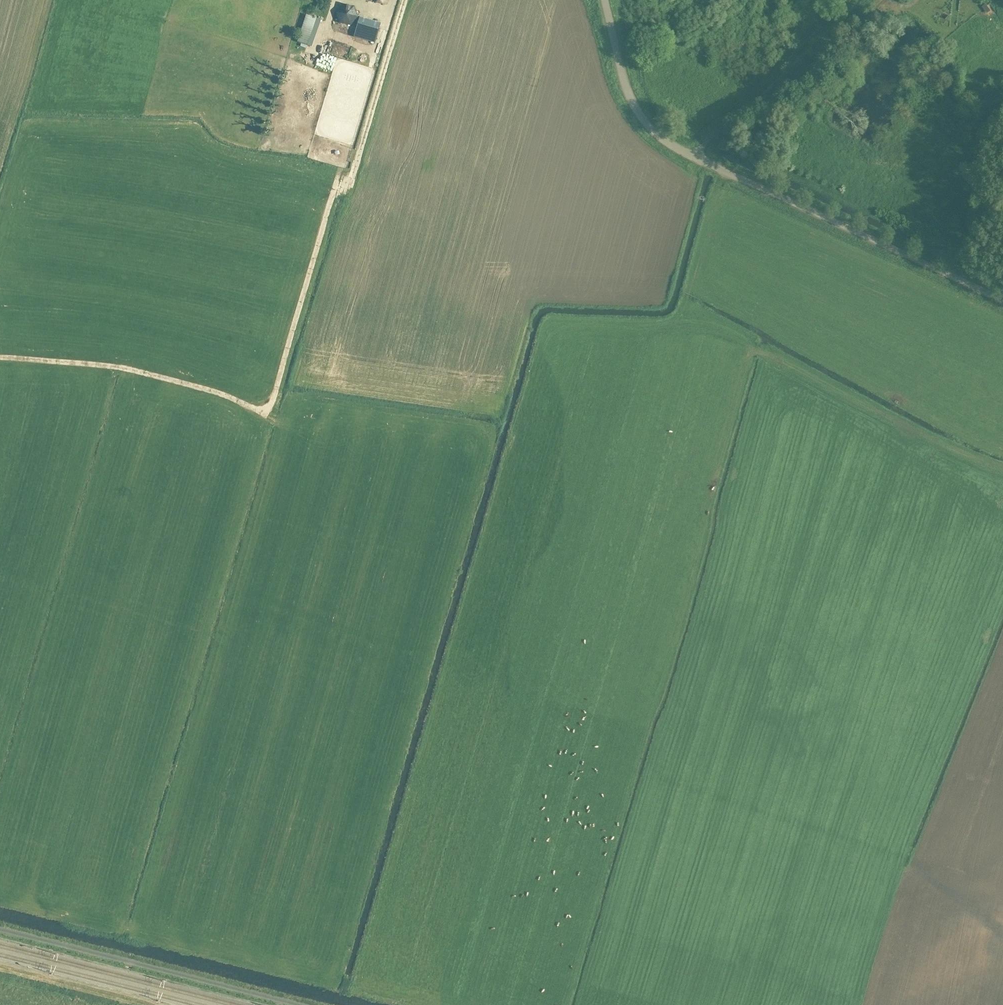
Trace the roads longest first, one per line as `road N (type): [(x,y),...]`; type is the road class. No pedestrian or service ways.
road 1 (track): [(0,357),(122,367),(265,408),(405,0)]
road 2 (unclassified): [(1002,299),(663,139),(630,96),(605,0)]

